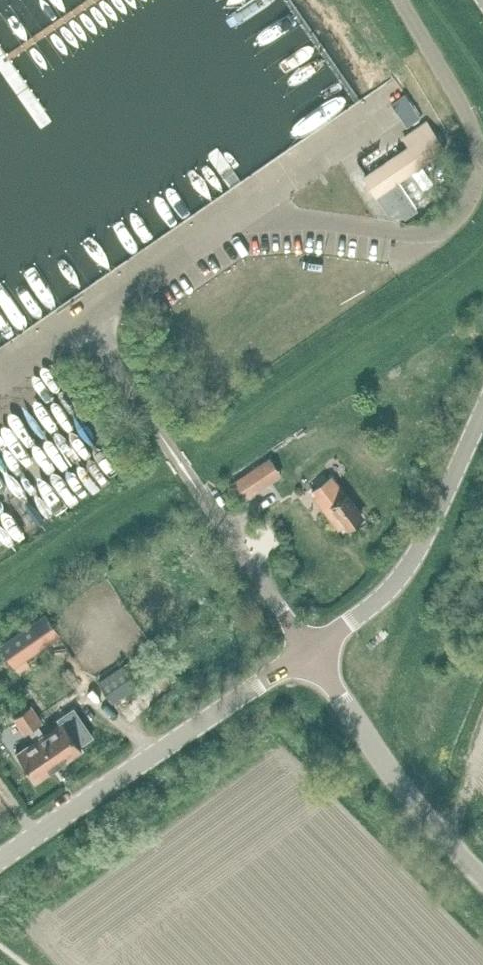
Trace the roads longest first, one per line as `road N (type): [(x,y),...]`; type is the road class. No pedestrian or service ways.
road 1 (unclassified): [(306,652),(81,317)]
road 2 (unclassified): [(0,859),(306,652)]
road 3 (unclassified): [(306,652),(400,579),(482,411)]
road 4 (unclassified): [(482,879),(402,788),(306,652)]

